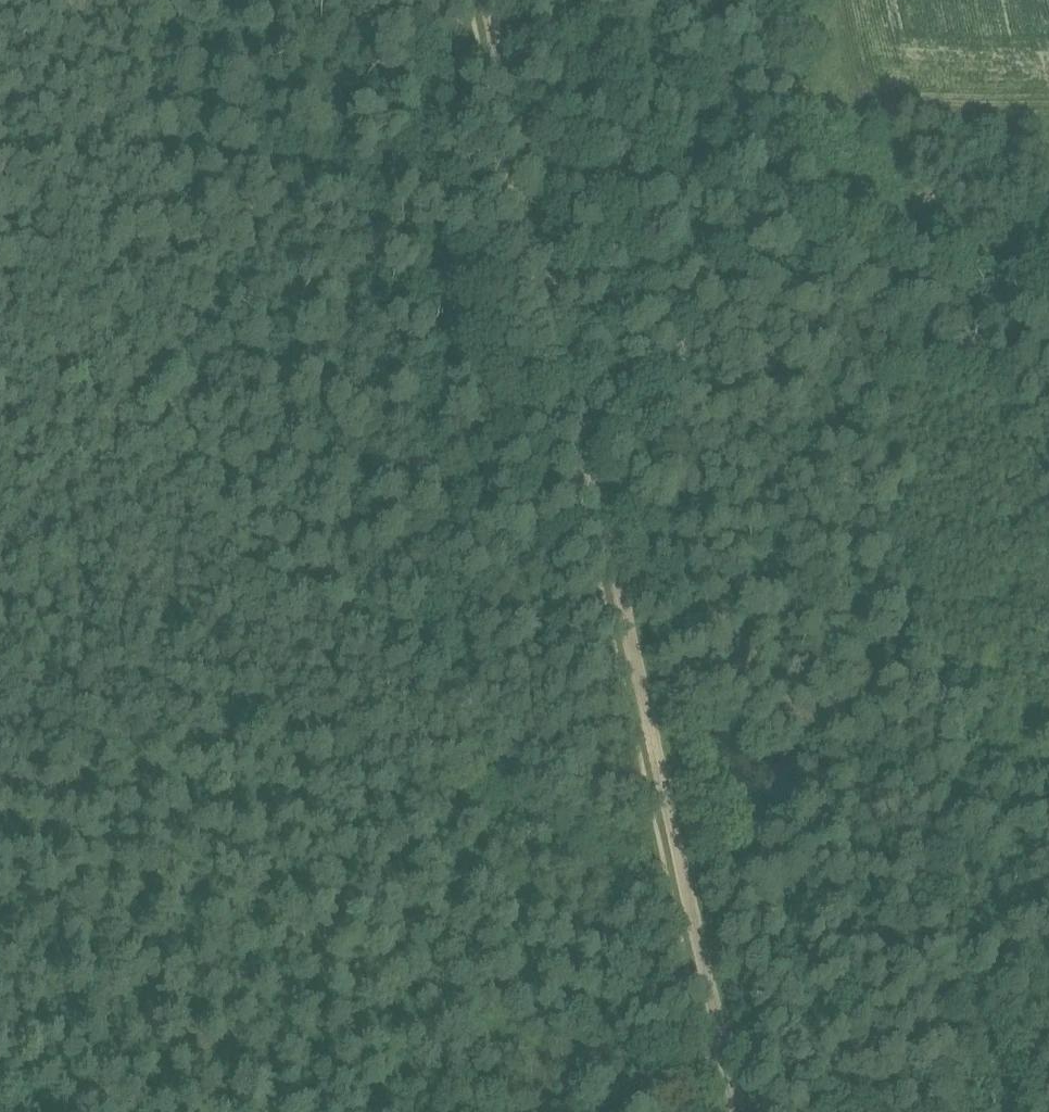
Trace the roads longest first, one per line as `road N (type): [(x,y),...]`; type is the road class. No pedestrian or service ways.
road 1 (track): [(481,0),(740,1111)]

